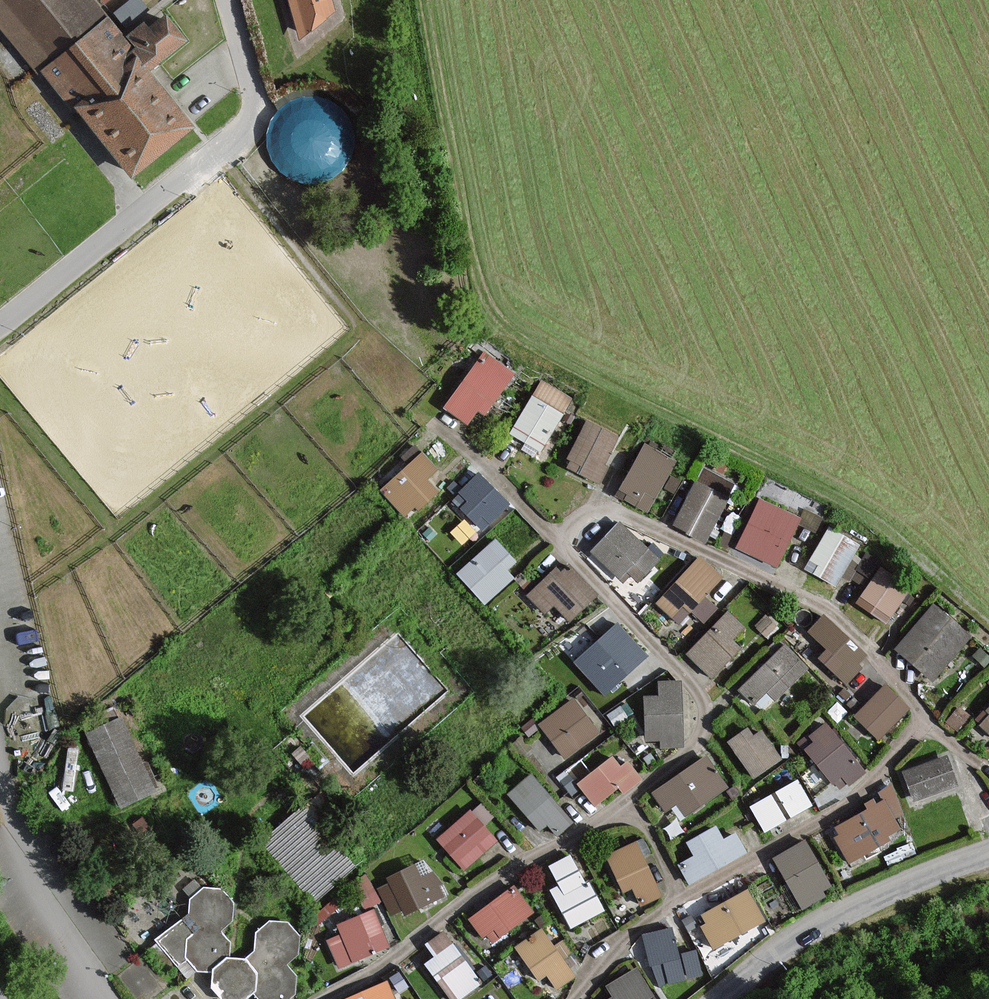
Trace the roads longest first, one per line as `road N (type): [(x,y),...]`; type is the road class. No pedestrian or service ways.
road 1 (residential): [(681,901),(847,810),(922,714),(831,613),(633,520),(592,516),(559,542)]
road 2 (residential): [(328,998),(407,947),(496,872),(632,804)]
road 3 (residential): [(632,804),(704,740),(705,712),(694,685),(559,542)]
road 4 (unclassified): [(720,998),(815,927),(988,853)]
road 5 (residential): [(559,542),(432,424)]
road 6 (residential): [(579,998),(602,953),(681,901)]

